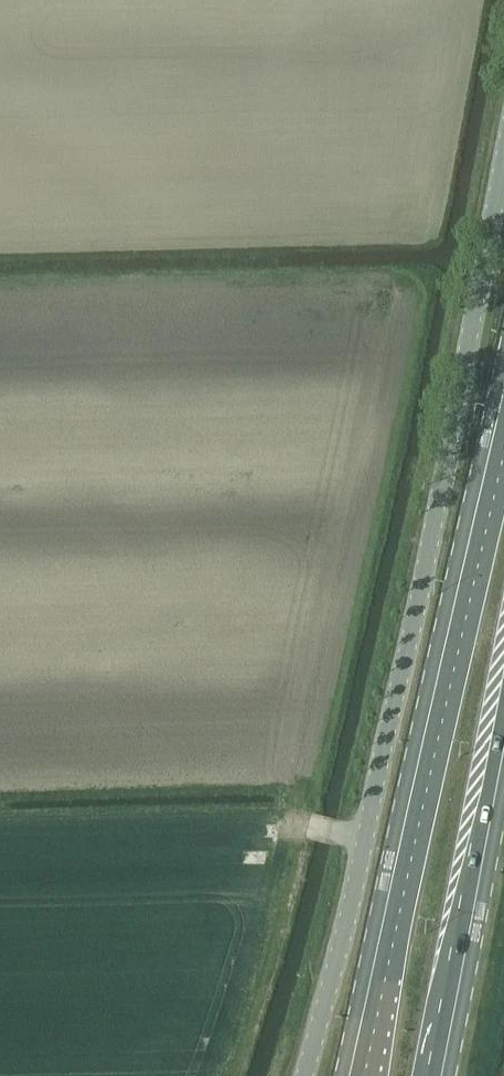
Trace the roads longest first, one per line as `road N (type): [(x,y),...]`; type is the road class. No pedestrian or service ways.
road 1 (unclassified): [(302,1075),(362,839),(503,114)]
road 2 (primary): [(503,419),(365,1075)]
road 3 (primary): [(430,1075),(503,745)]

